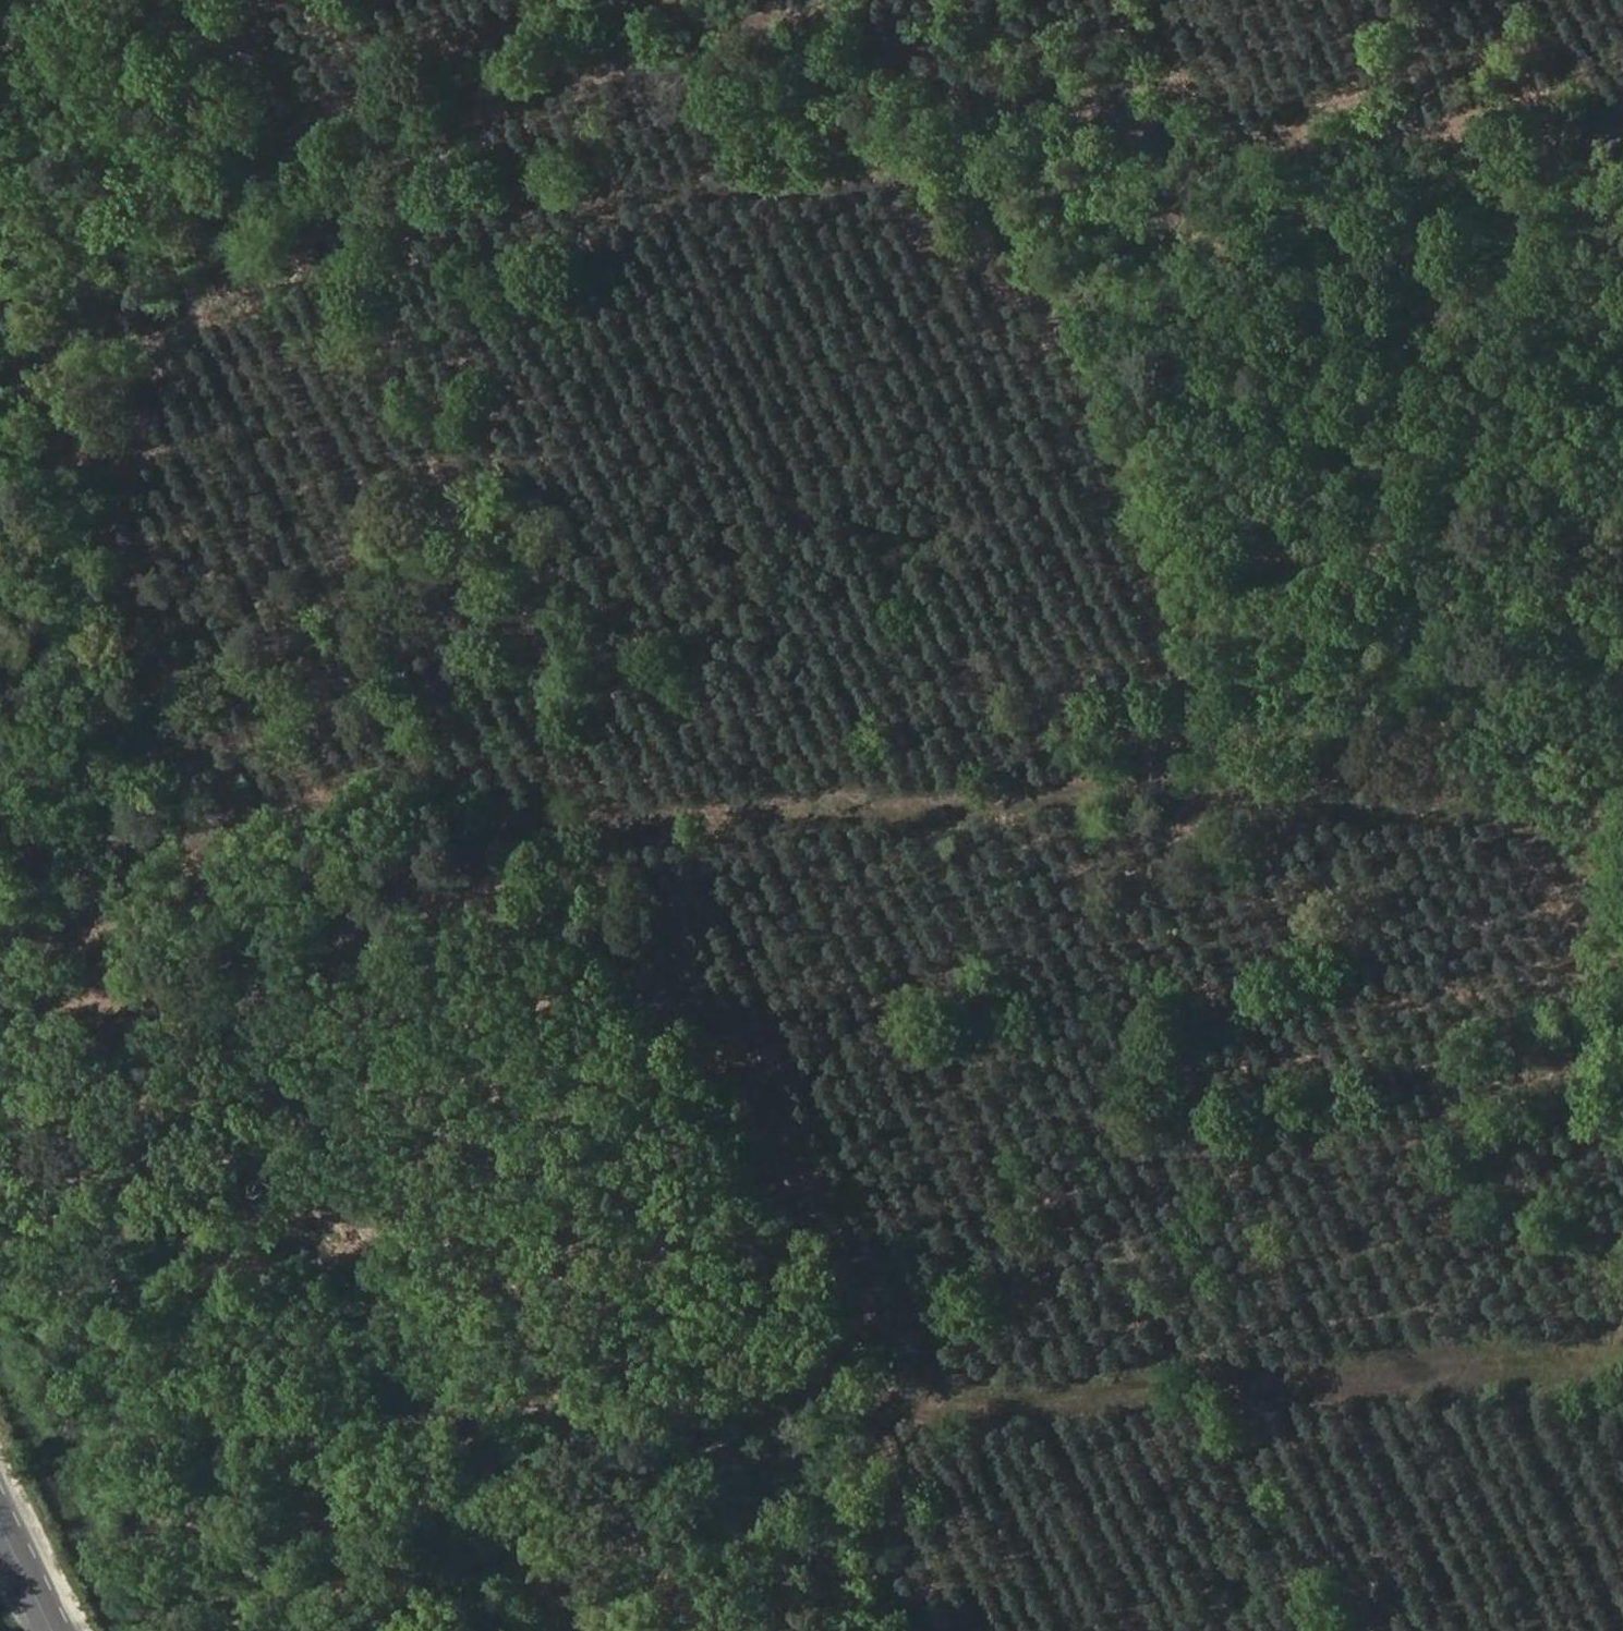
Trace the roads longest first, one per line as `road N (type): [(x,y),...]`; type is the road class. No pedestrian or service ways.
road 1 (secondary): [(0,1495),(66,1630)]

